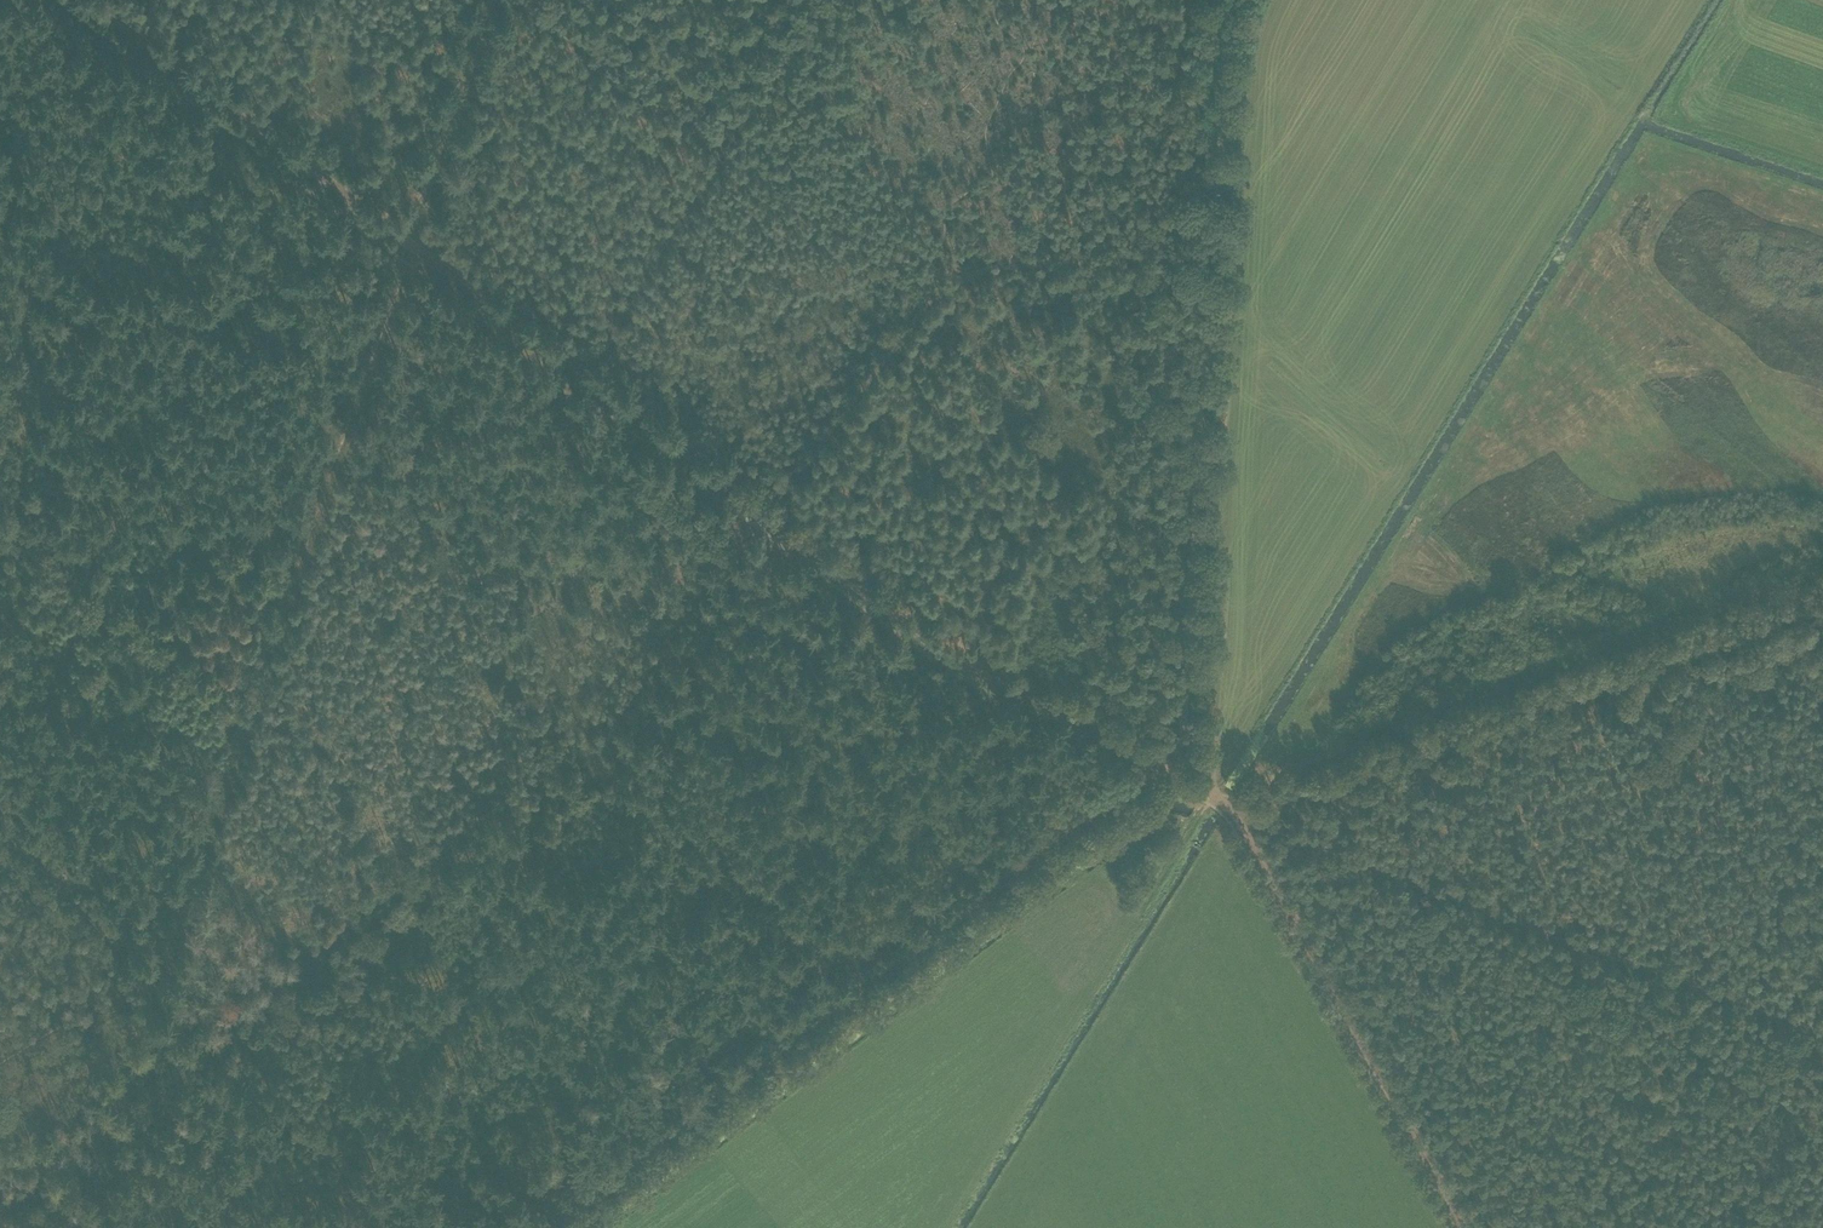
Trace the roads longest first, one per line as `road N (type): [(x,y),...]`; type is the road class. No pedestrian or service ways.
road 1 (track): [(1060,722),(910,644),(398,260)]
road 2 (track): [(1173,781),(1225,0)]
road 3 (track): [(1159,774),(538,1227)]
road 4 (track): [(1822,602),(1235,818)]
road 5 (track): [(1235,818),(1822,1027)]
road 6 (track): [(1235,818),(1462,1227)]
road 7 (track): [(398,260),(51,0)]
road 8 (track): [(1060,722),(1235,818)]

